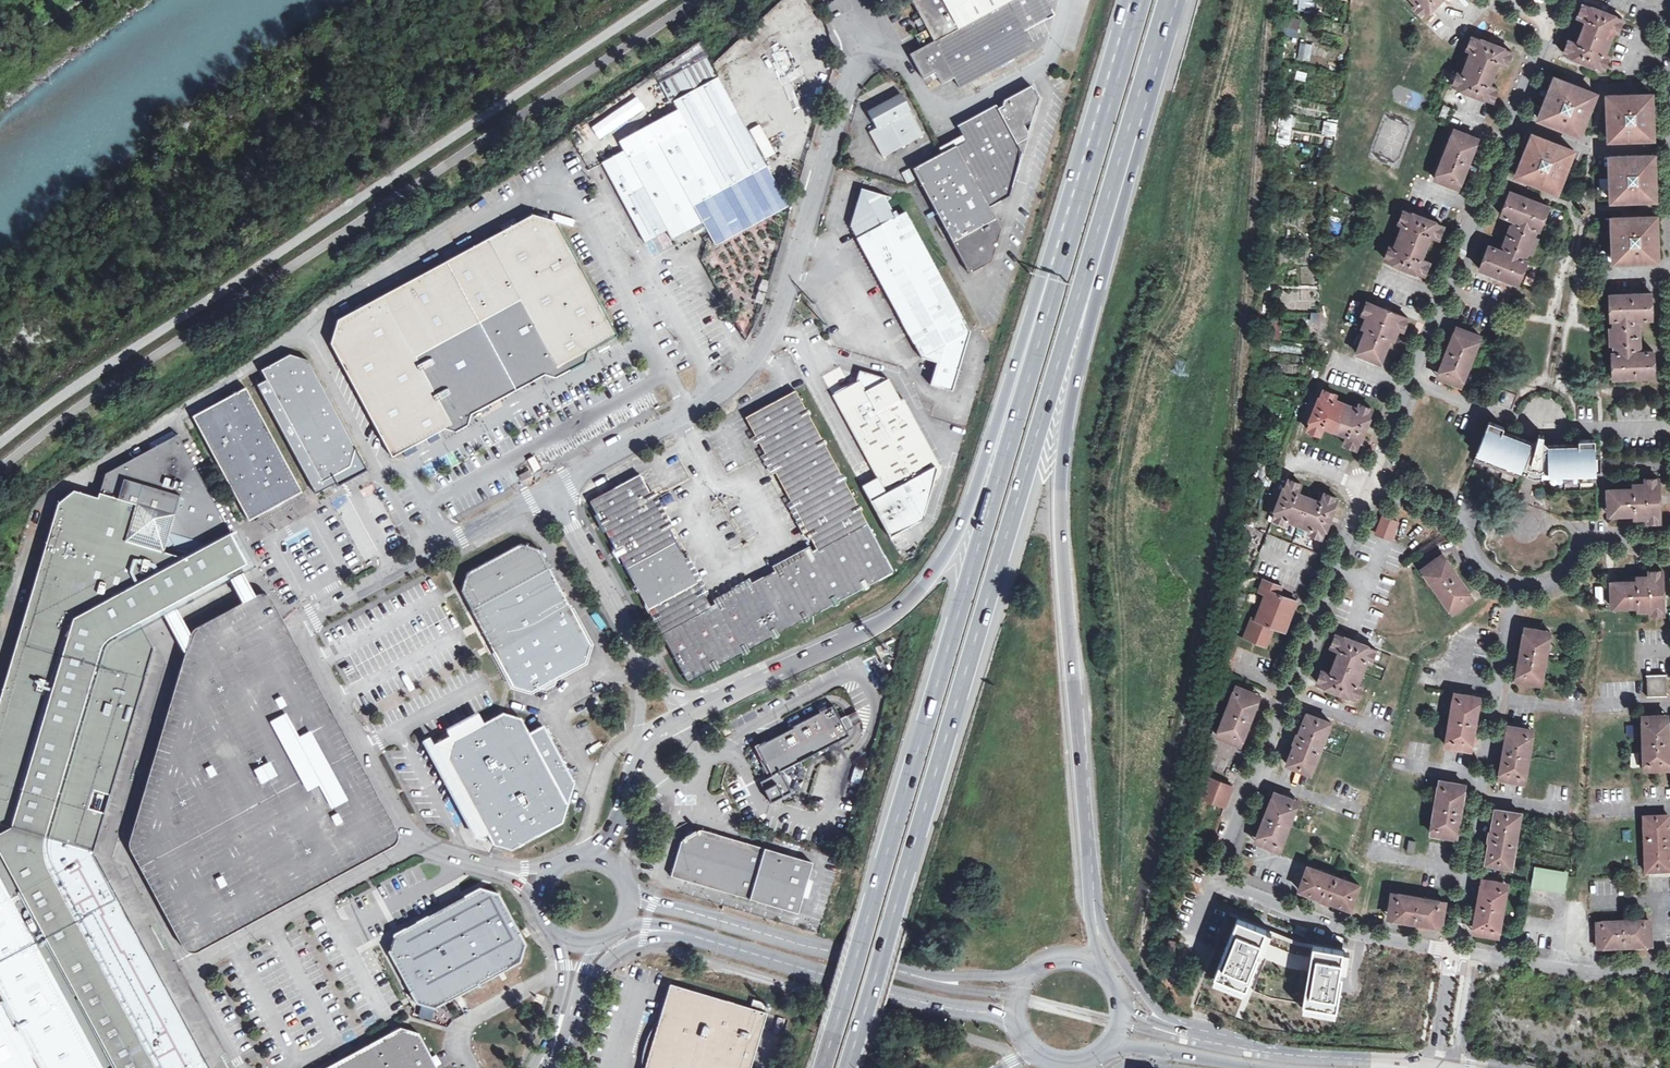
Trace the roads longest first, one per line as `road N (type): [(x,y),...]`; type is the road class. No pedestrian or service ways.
road 1 (motorway): [(849,1067),(1131,131)]
road 2 (unclassified): [(554,486),(693,412),(749,366),(773,329),(859,62),(892,56),(931,104),(963,107),(1045,58),(1066,0)]
road 3 (motorway): [(1051,280),(822,1067)]
road 4 (motorway): [(1091,882),(1061,459),(1134,163),(1131,131)]
road 5 (motorway): [(1051,280),(1032,313),(960,526),(907,603),(871,629),(684,715)]
road 6 (residential): [(1560,0),(1368,483)]
road 7 (residential): [(1368,483),(1213,878)]
road 8 (unclassified): [(1026,976),(901,973),(630,895)]
road 9 (residential): [(1452,950),(1517,583)]
road 10 (unclassified): [(687,934),(916,1002),(1014,1019)]
road 11 (unclassified): [(554,486),(293,627)]
road 12 (motorway): [(1135,0),(1051,280)]
road 13 (unclassified): [(187,969),(418,843)]
road 14 (residential): [(1213,878),(1346,932),(1452,950)]
road 15 (unclassified): [(418,843),(293,627)]
road 16 (motorway): [(1247,1045),(1154,1006),(1111,949),(1091,882)]
road 17 (residential): [(1452,950),(1587,974),(1669,972)]
road 18 (unclassified): [(555,1066),(608,959),(642,940),(687,934)]
road 19 (residential): [(1368,483),(1467,519),(1477,557),(1517,583)]
road 20 (tertiary): [(1436,1061),(1247,1045)]
road 21 (unclassified): [(634,647),(554,486)]
road 22 (residential): [(1517,583),(1562,575),(1587,536),(1669,545)]
road 23 (tertiary): [(1111,1043),(1259,1067)]
road 24 (unclassified): [(559,933),(563,983),(530,1067)]
road 25 (motorway): [(1131,131),(1171,0)]
road 26 (unclassified): [(555,1066),(583,967),(599,940)]
road 27 (tertiary): [(1247,1045),(1122,1007)]

